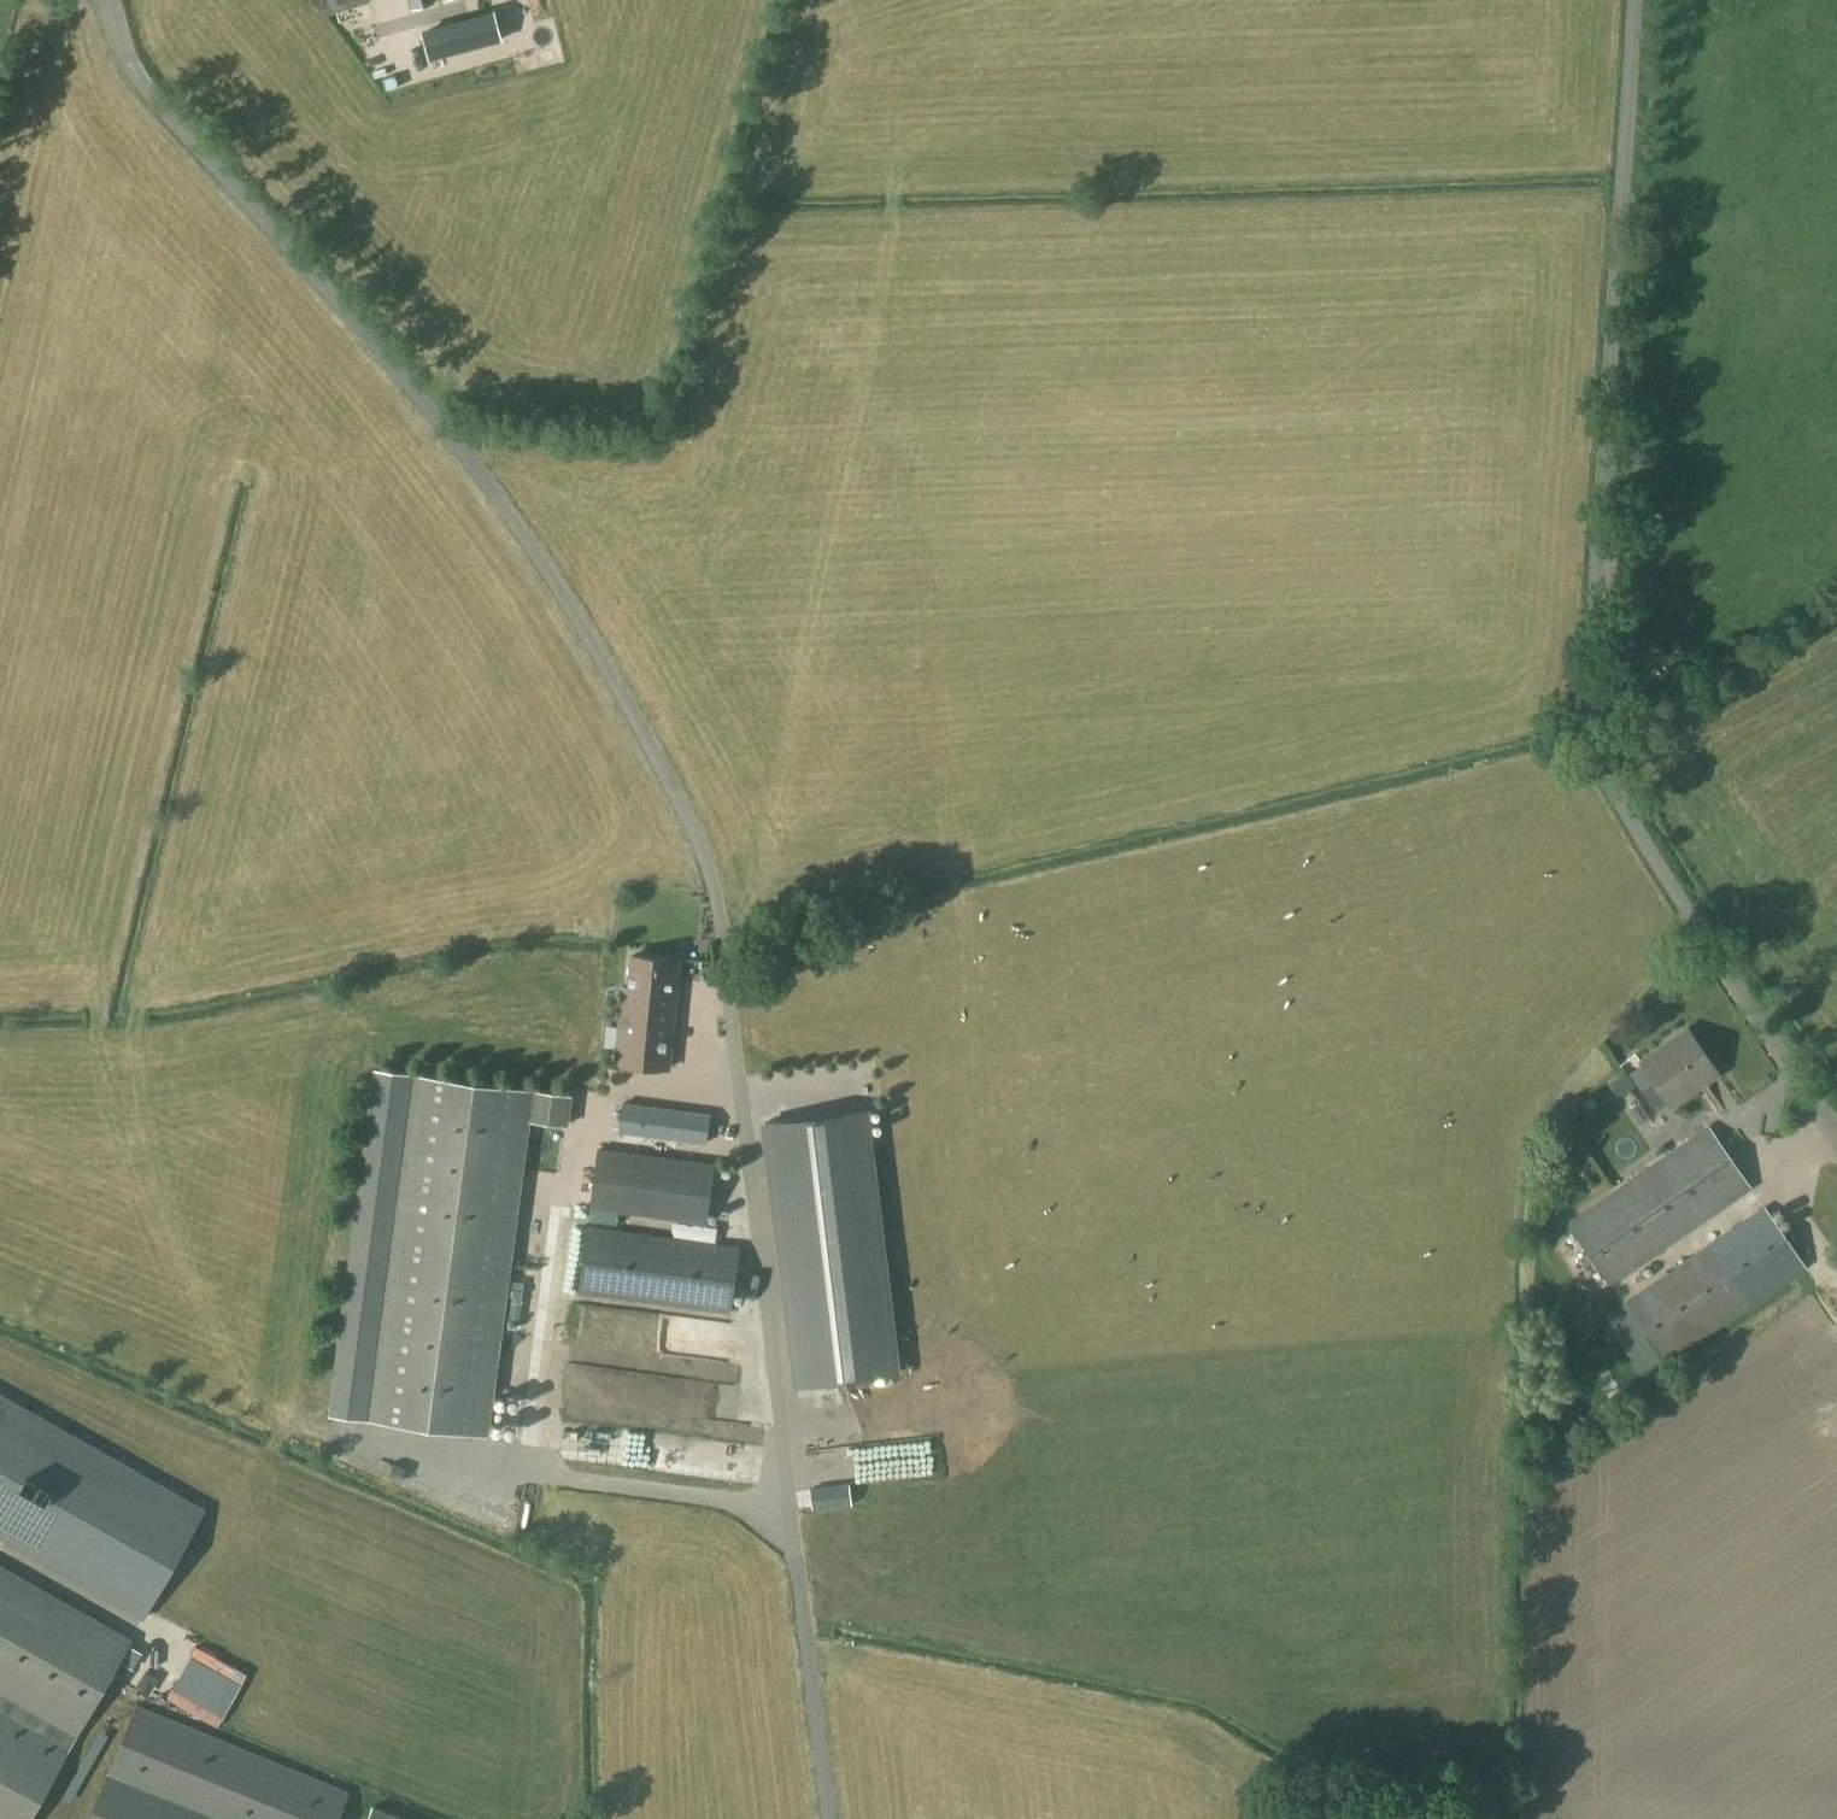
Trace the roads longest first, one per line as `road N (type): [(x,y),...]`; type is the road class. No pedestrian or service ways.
road 1 (unclassified): [(826,1818),(720,977),(683,838),(610,688),(454,457),(149,93),(126,56),(109,0)]
road 2 (unclassified): [(1836,1129),(1622,807),(1586,708),(1632,0)]

